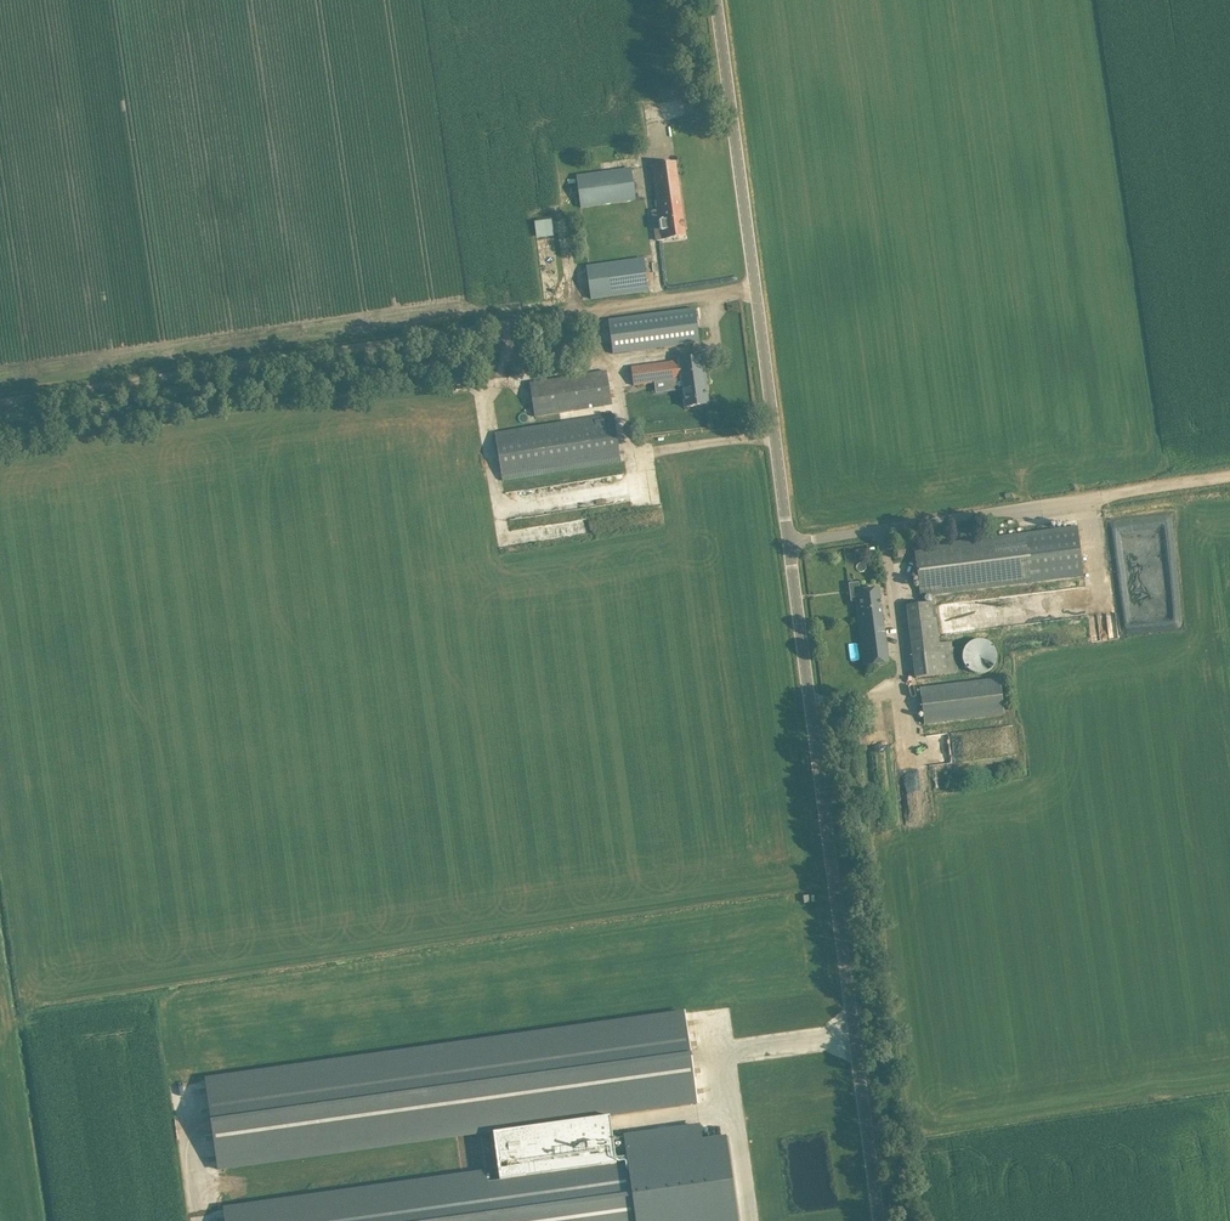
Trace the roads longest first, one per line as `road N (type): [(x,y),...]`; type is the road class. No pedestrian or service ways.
road 1 (track): [(0,398),(754,285)]
road 2 (unclassified): [(877,1220),(787,541)]
road 3 (unclassified): [(787,541),(715,0)]
road 4 (unclassified): [(787,541),(1107,497)]
road 5 (track): [(1229,478),(1107,497)]

